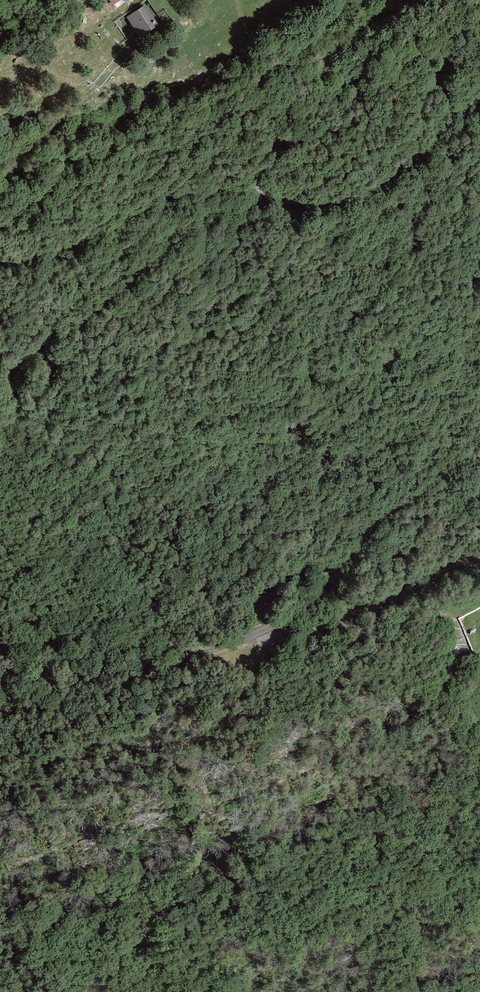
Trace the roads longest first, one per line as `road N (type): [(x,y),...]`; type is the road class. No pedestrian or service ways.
road 1 (track): [(479,98),(453,109),(396,170),(338,199),(294,202),(243,184),(200,184),(134,204),(66,241),(0,250)]
road 2 (track): [(0,647),(80,640),(204,653),(327,629),(438,568),(479,555)]
road 3 (track): [(0,366),(203,210),(276,198)]
road 4 (track): [(126,49),(17,156),(14,167),(70,157),(0,221)]
road 5 (track): [(246,641),(320,602),(365,520),(439,460),(479,444)]

